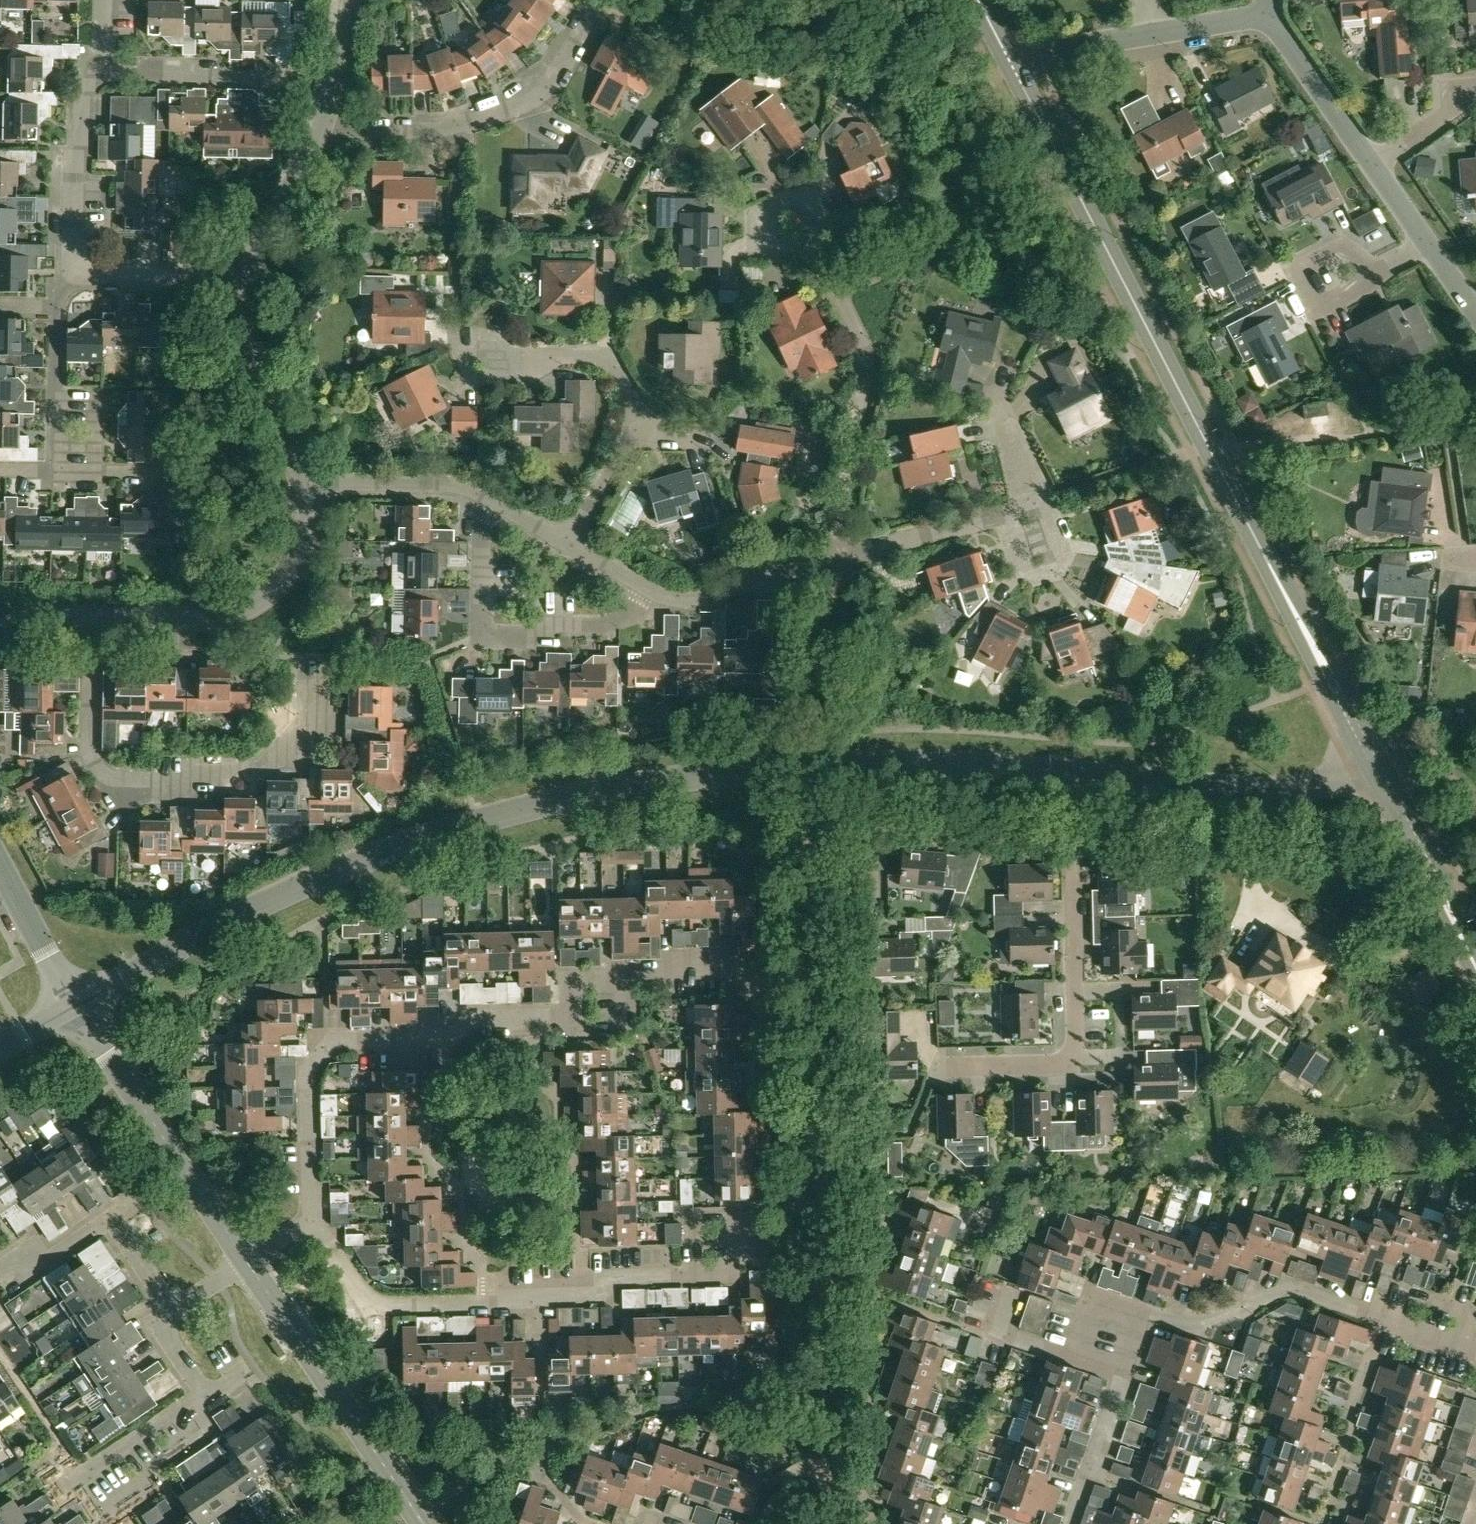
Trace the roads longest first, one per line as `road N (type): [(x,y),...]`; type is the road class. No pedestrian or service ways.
road 1 (tertiary): [(1076,775),(809,768),(568,802),(367,860),(77,1006)]
road 2 (tertiary): [(1312,642),(1013,65)]
road 3 (residential): [(315,1218),(371,1298),(390,1305),(565,1298),(581,1279),(710,1277),(709,1214)]
road 4 (residential): [(315,1218),(310,1069),(331,1043),(451,1041),(474,1021),(562,1021),(577,1012)]
road 5 (residential): [(312,657),(294,734),(273,752),(238,762),(107,769),(95,760),(87,618)]
road 6 (residential): [(840,559),(868,358),(839,294),(770,203)]
road 7 (residential): [(939,1072),(1066,1067),(1077,1059),(1073,841)]
road 8 (residential): [(1475,1351),(1293,1291),(1193,1328),(1146,1314)]
road 9 (residential): [(324,116),(390,134),(513,113),(556,84),(597,0)]
road 10 (unclassified): [(663,597),(636,611),(497,641),(486,623),(483,490)]
road 11 (tertiary): [(425,1523),(247,1264)]
road 12 (tertiary): [(247,1264),(77,1006)]
road 13 (tertiary): [(1373,761),(1321,786),(1258,793),(1076,775)]
road 14 (residential): [(87,618),(242,606),(291,569),(301,551),(306,489)]
road 15 (residential): [(1270,15),(1031,59)]
road 16 (residential): [(0,1272),(30,1270),(104,1220),(119,1223),(180,1310)]
road 17 (residential): [(624,424),(615,362),(590,349),(491,353),(457,376)]
road 18 (residential): [(306,489),(259,361),(252,277)]
road 19 (residential): [(1044,503),(1082,564),(1065,584),(1032,591),(1005,512)]
road 20 (residential): [(303,80),(98,78)]
road 21 (unclassified): [(80,271),(72,258),(74,169),(83,102),(98,78)]
road 22 (unclassified): [(483,490),(445,473),(333,479),(306,489)]
road 23 (unclassified): [(663,597),(840,559)]
road 24 (residential): [(1372,164),(1270,15)]
road 25 (residential): [(1073,841),(895,832)]
road 26 (residential): [(252,277),(259,245),(324,116)]
road 27 (unclassified): [(252,277),(94,279),(80,271)]
road 28 (residential): [(840,559),(1005,512)]
road 29 (residential): [(57,473),(57,305)]
road 30 (tertiary): [(0,864),(77,1006)]
road 31 (residential): [(1073,1523),(1125,1373)]
road 32 (residential): [(1380,276),(1322,309),(1300,270),(1337,250)]
road 33 (residential): [(129,1523),(114,1502),(185,1440),(186,1419)]
road 34 (residential): [(186,1419),(161,1423),(68,1482)]
road 35 (residential): [(632,977),(761,974)]
road 36 (residential): [(1475,89),(1372,164)]
road 37 (residential): [(1044,503),(1009,431),(998,387)]
road 38 (residential): [(1068,1353),(1088,1294),(1146,1314)]
road 39 (residential): [(566,532),(624,424)]
road 40 (residential): [(178,474),(57,473)]

